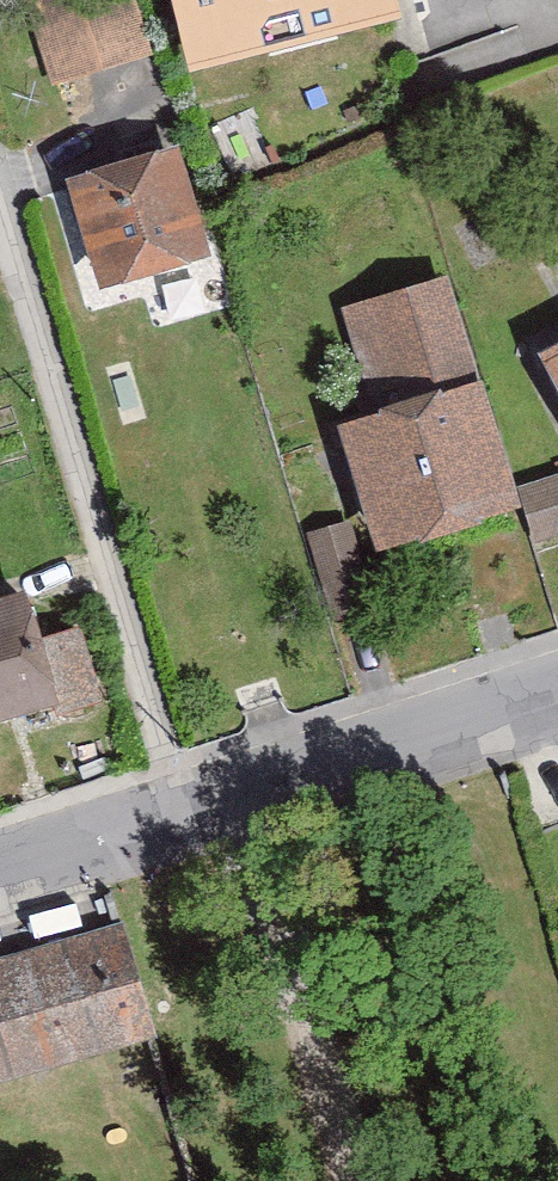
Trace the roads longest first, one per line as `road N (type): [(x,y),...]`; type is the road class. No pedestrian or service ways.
road 1 (unclassified): [(192,819),(0,186)]
road 2 (residential): [(557,710),(192,819)]
road 3 (residential): [(192,819),(0,881)]

